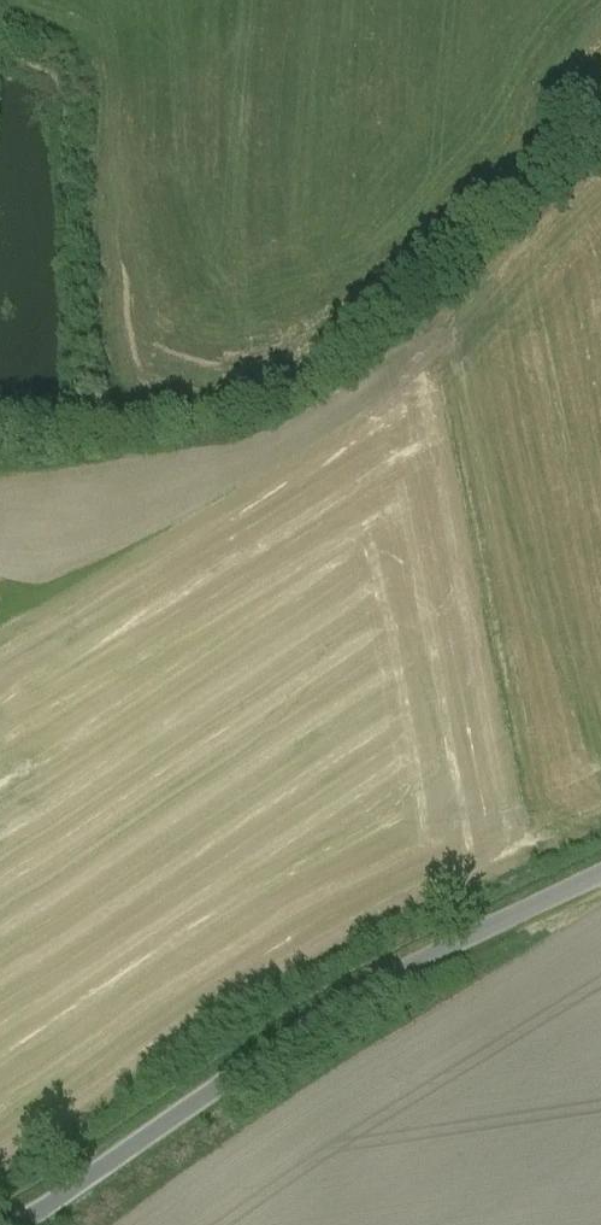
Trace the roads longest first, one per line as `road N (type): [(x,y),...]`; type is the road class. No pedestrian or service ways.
road 1 (residential): [(31,1224),(359,999),(600,881)]

